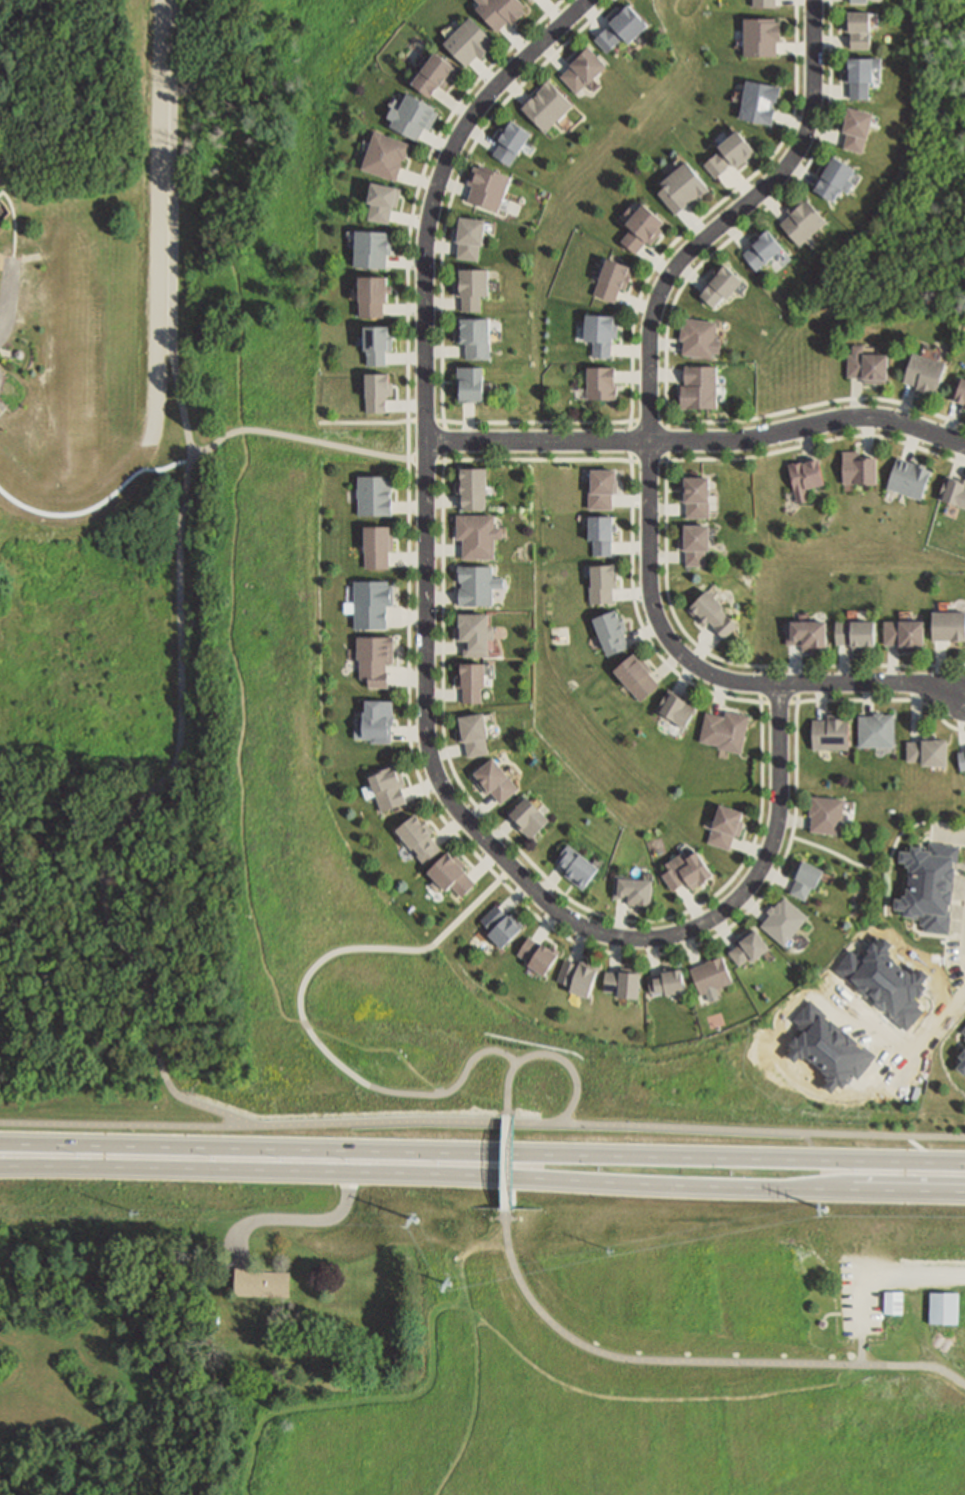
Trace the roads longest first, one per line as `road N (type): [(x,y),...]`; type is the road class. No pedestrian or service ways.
road 1 (residential): [(964,694),(922,681),(727,678),(678,646),(652,600),(648,421),(658,294),(686,248),(775,176),(797,147),(810,110),(813,0)]
road 2 (secondary): [(964,1163),(0,1144)]
road 3 (residential): [(427,439),(432,753),(455,801),(559,910),(587,927),(651,936),(702,921),(740,890),(767,851),(777,818),(779,681)]
road 4 (secondary): [(81,1170),(964,1192)]
road 5 (residential): [(964,442),(869,413),(722,439),(427,439)]
road 6 (residential): [(586,0),(485,99),(438,182),(425,261),(427,439)]

